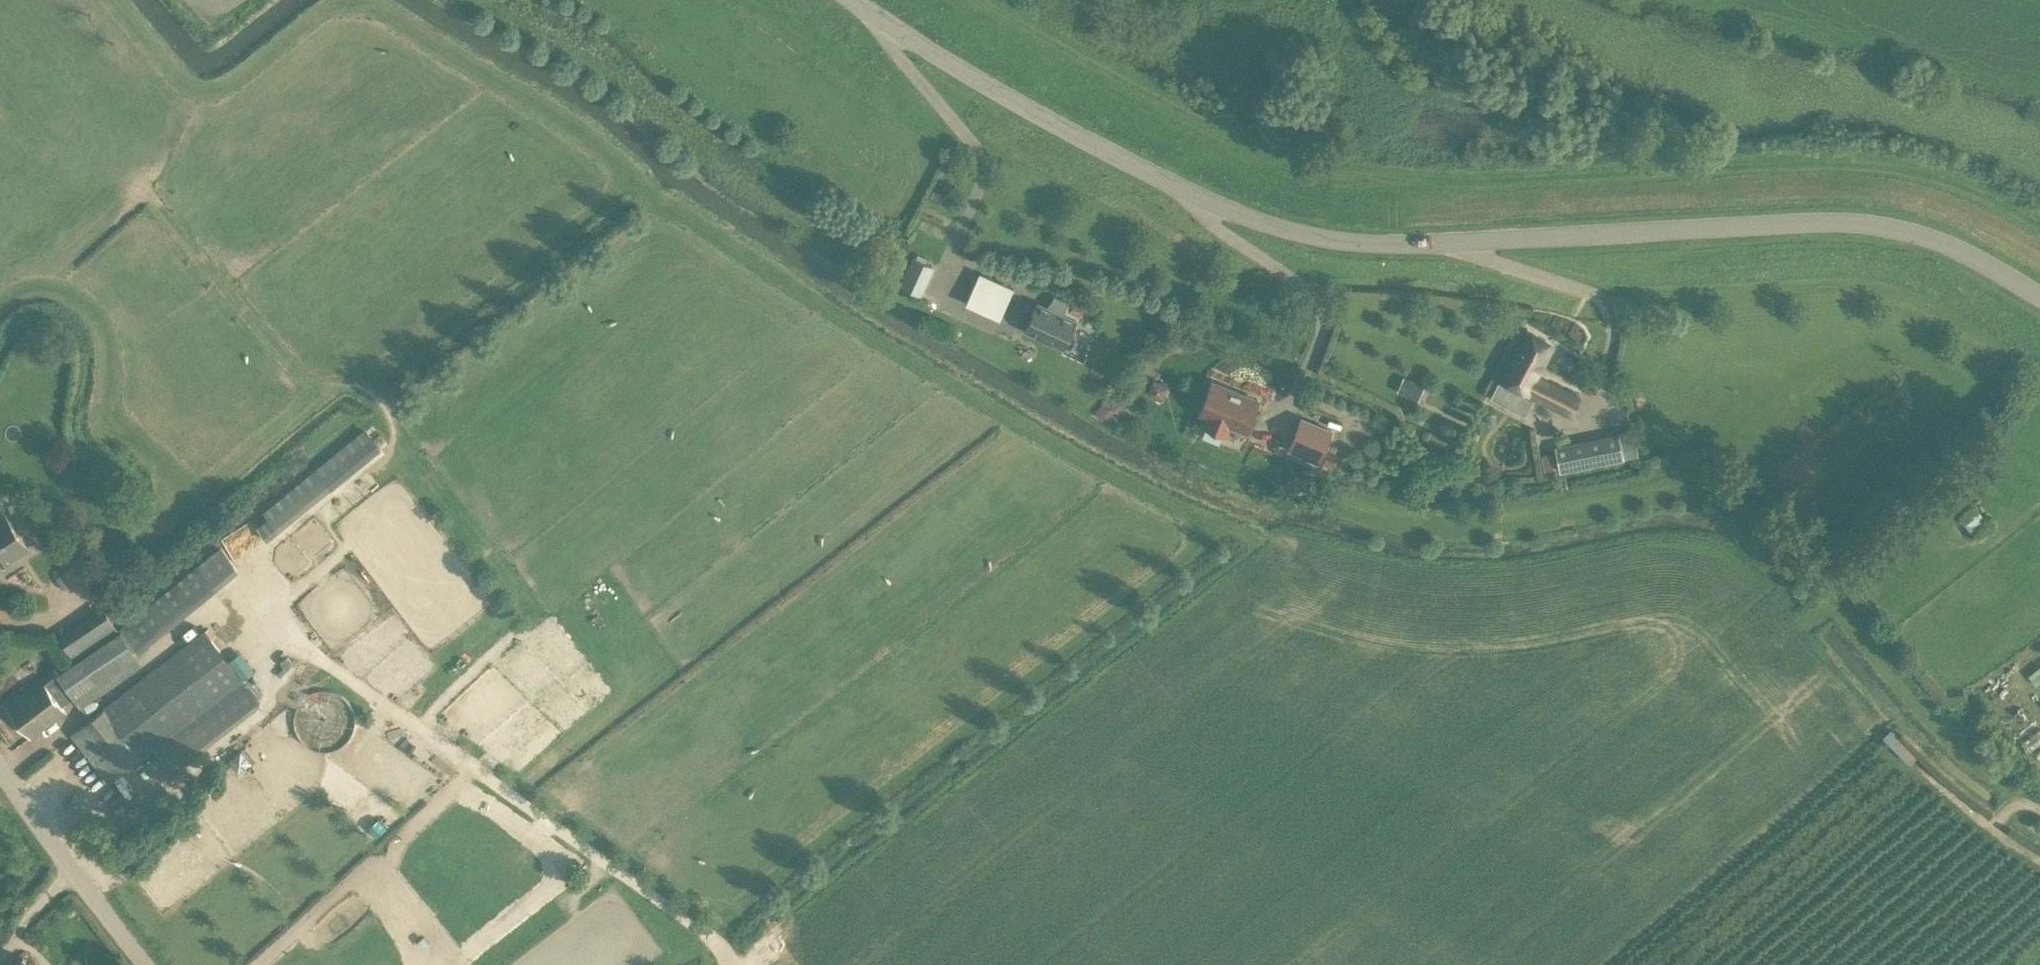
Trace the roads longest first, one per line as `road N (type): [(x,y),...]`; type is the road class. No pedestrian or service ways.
road 1 (track): [(86,0),(167,99),(200,105),(331,13),(371,6),(593,143),(674,206),(927,370),(1126,484),(1279,552)]
road 2 (tertiary): [(2039,293),(1936,234),(1834,222),(1391,244),(1301,233),(1201,199),(1038,120),(851,0)]
road 3 (track): [(749,964),(1279,552),(1390,581),(1489,587),(1695,555),(1739,583),(1789,634),(1824,604)]
road 4 (track): [(3,777),(245,589),(322,662),(740,964)]
road 5 (track): [(2039,813),(2012,803),(1911,706),(1864,645),(1719,497),(1656,492),(1497,526),(1394,520),(1343,507)]
road 6 (unclassified): [(139,964),(0,773)]

